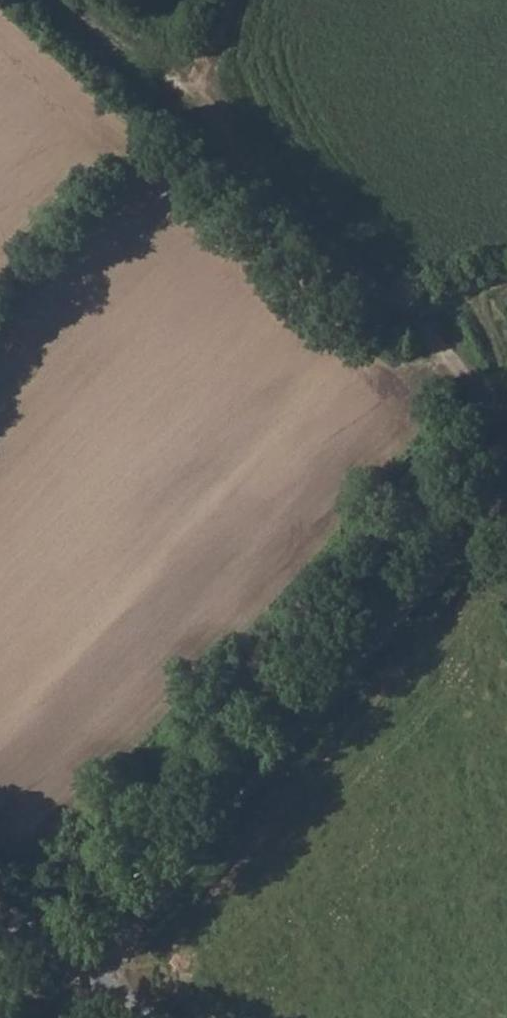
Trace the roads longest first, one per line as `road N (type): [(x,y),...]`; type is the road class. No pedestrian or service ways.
road 1 (track): [(28,1017),(194,822),(489,514),(491,413),(421,328),(292,222),(215,136),(162,21),(142,0)]
road 2 (unclassified): [(0,916),(141,1017)]
road 3 (track): [(215,136),(206,81),(227,0)]

